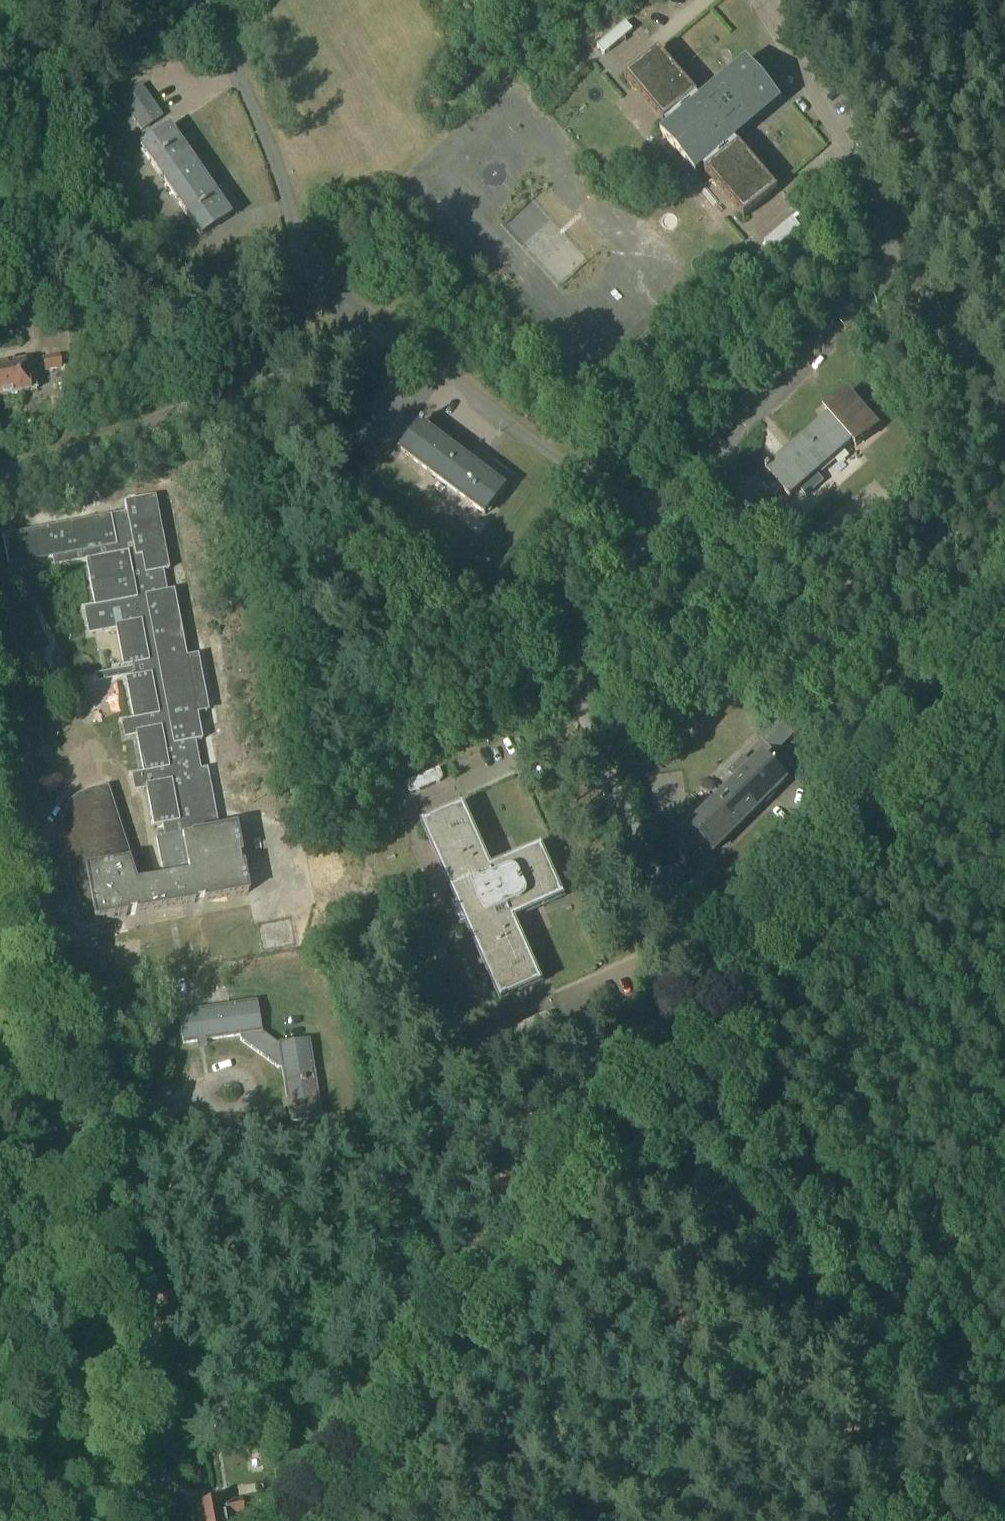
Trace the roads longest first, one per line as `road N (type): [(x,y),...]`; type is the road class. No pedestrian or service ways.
road 1 (residential): [(143,1520),(0,767)]
road 2 (residential): [(325,1520),(720,1015)]
road 3 (residential): [(639,556),(576,636),(573,672),(720,1015)]
road 4 (residential): [(720,1015),(1004,651)]
road 5 (residential): [(676,495),(789,382),(900,252)]
road 6 (track): [(845,1253),(1004,1519)]
road 7 (residential): [(393,335),(594,485),(634,504)]
road 8 (residential): [(900,252),(850,151),(757,0)]
road 9 (residential): [(0,470),(160,425),(251,380)]
road 10 (residential): [(201,0),(258,120),(297,243)]
road 11 (track): [(707,1032),(845,1253)]
road 12 (residential): [(900,252),(1004,434)]
road 13 (residential): [(251,380),(343,342),(393,335)]
road 14 (residential): [(297,243),(283,324),(251,380)]
road 15 (residential): [(297,243),(318,272),(393,335)]

